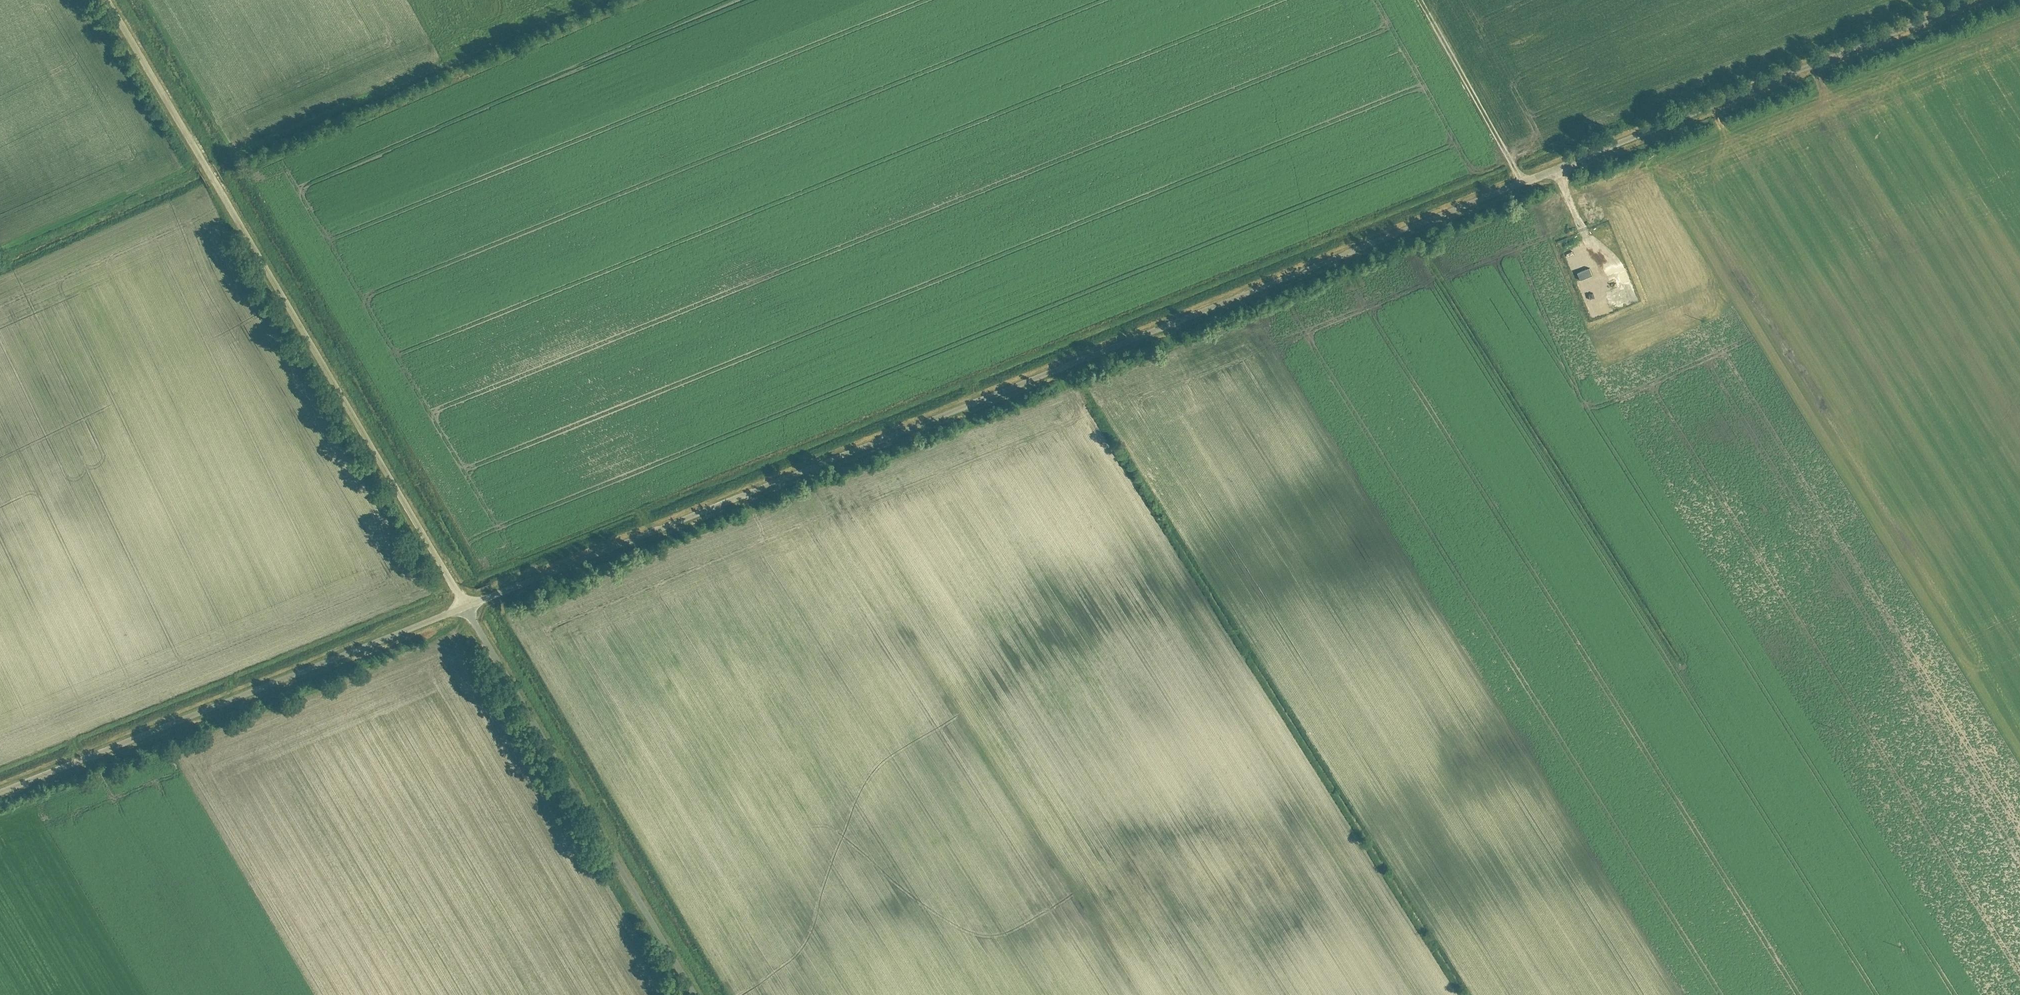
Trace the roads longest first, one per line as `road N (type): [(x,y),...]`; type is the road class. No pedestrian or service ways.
road 1 (residential): [(1963,0),(466,601)]
road 2 (residential): [(466,601),(110,0)]
road 3 (residential): [(466,601),(0,788)]
road 4 (residential): [(702,994),(466,601)]

